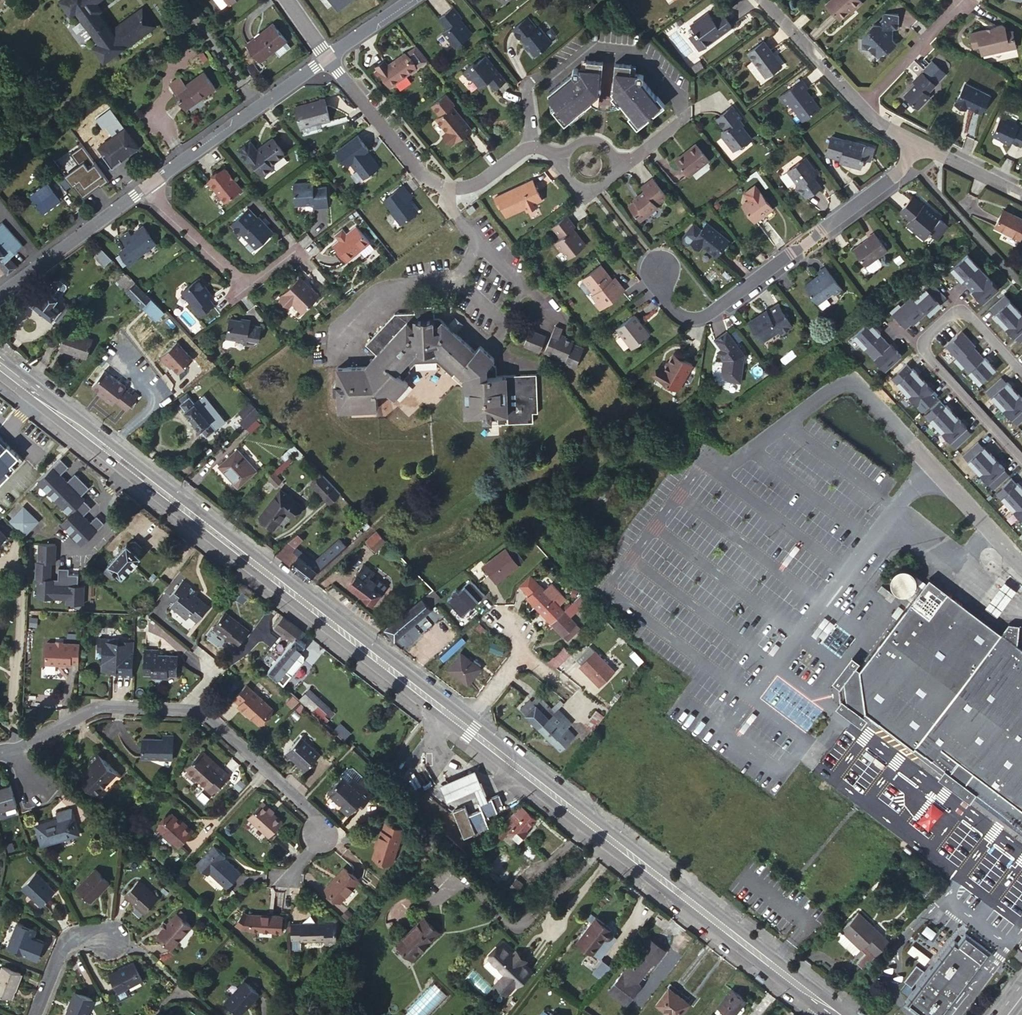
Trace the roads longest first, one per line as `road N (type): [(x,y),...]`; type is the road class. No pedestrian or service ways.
road 1 (primary): [(841,1014),(465,724)]
road 2 (residential): [(11,747),(95,707),(201,712),(314,815),(317,832),(278,885)]
road 3 (primary): [(465,724),(128,466)]
road 4 (residential): [(915,140),(901,170),(711,312),(695,318),(670,307),(657,270)]
road 5 (residential): [(1021,372),(963,312),(925,341),(925,350),(1021,458)]
road 6 (residential): [(326,57),(142,189)]
road 7 (residential): [(142,189),(245,286),(295,250)]
road 8 (residential): [(142,189),(0,292)]
road 9 (primary): [(128,466),(0,367)]
road 10 (residential): [(423,176),(326,57)]
road 11 (residential): [(857,104),(960,0)]
road 12 (residential): [(857,104),(761,0)]
road 13 (residential): [(128,466),(105,502),(108,525),(84,554),(56,529)]
road 14 (residential): [(423,176),(465,188),(531,148)]
road 15 (residential): [(33,1014),(62,945),(107,936)]

